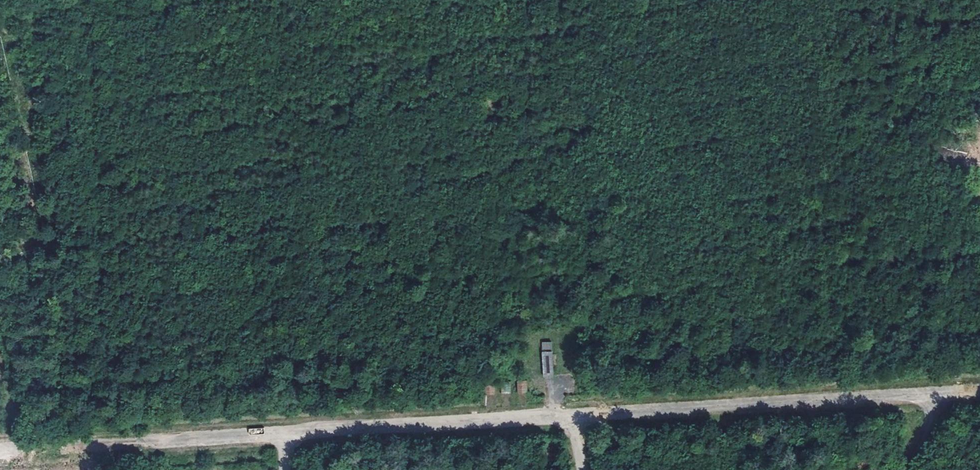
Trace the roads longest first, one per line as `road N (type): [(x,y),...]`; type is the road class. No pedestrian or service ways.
road 1 (unclassified): [(59,446),(571,414)]
road 2 (unclassified): [(571,414),(979,390)]

